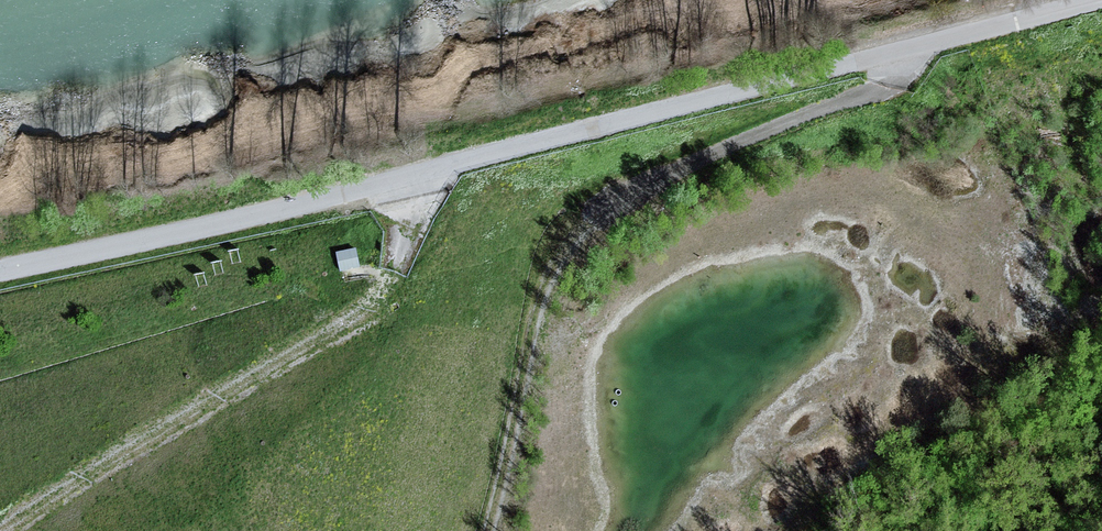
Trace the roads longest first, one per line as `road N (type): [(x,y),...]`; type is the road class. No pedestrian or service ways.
road 1 (track): [(1074,0),(412,185),(0,274)]
road 2 (track): [(910,46),(897,93),(646,194),(582,233),(548,284),(526,342),(489,530)]
road 3 (track): [(412,185),(403,282),(339,332),(7,530)]

